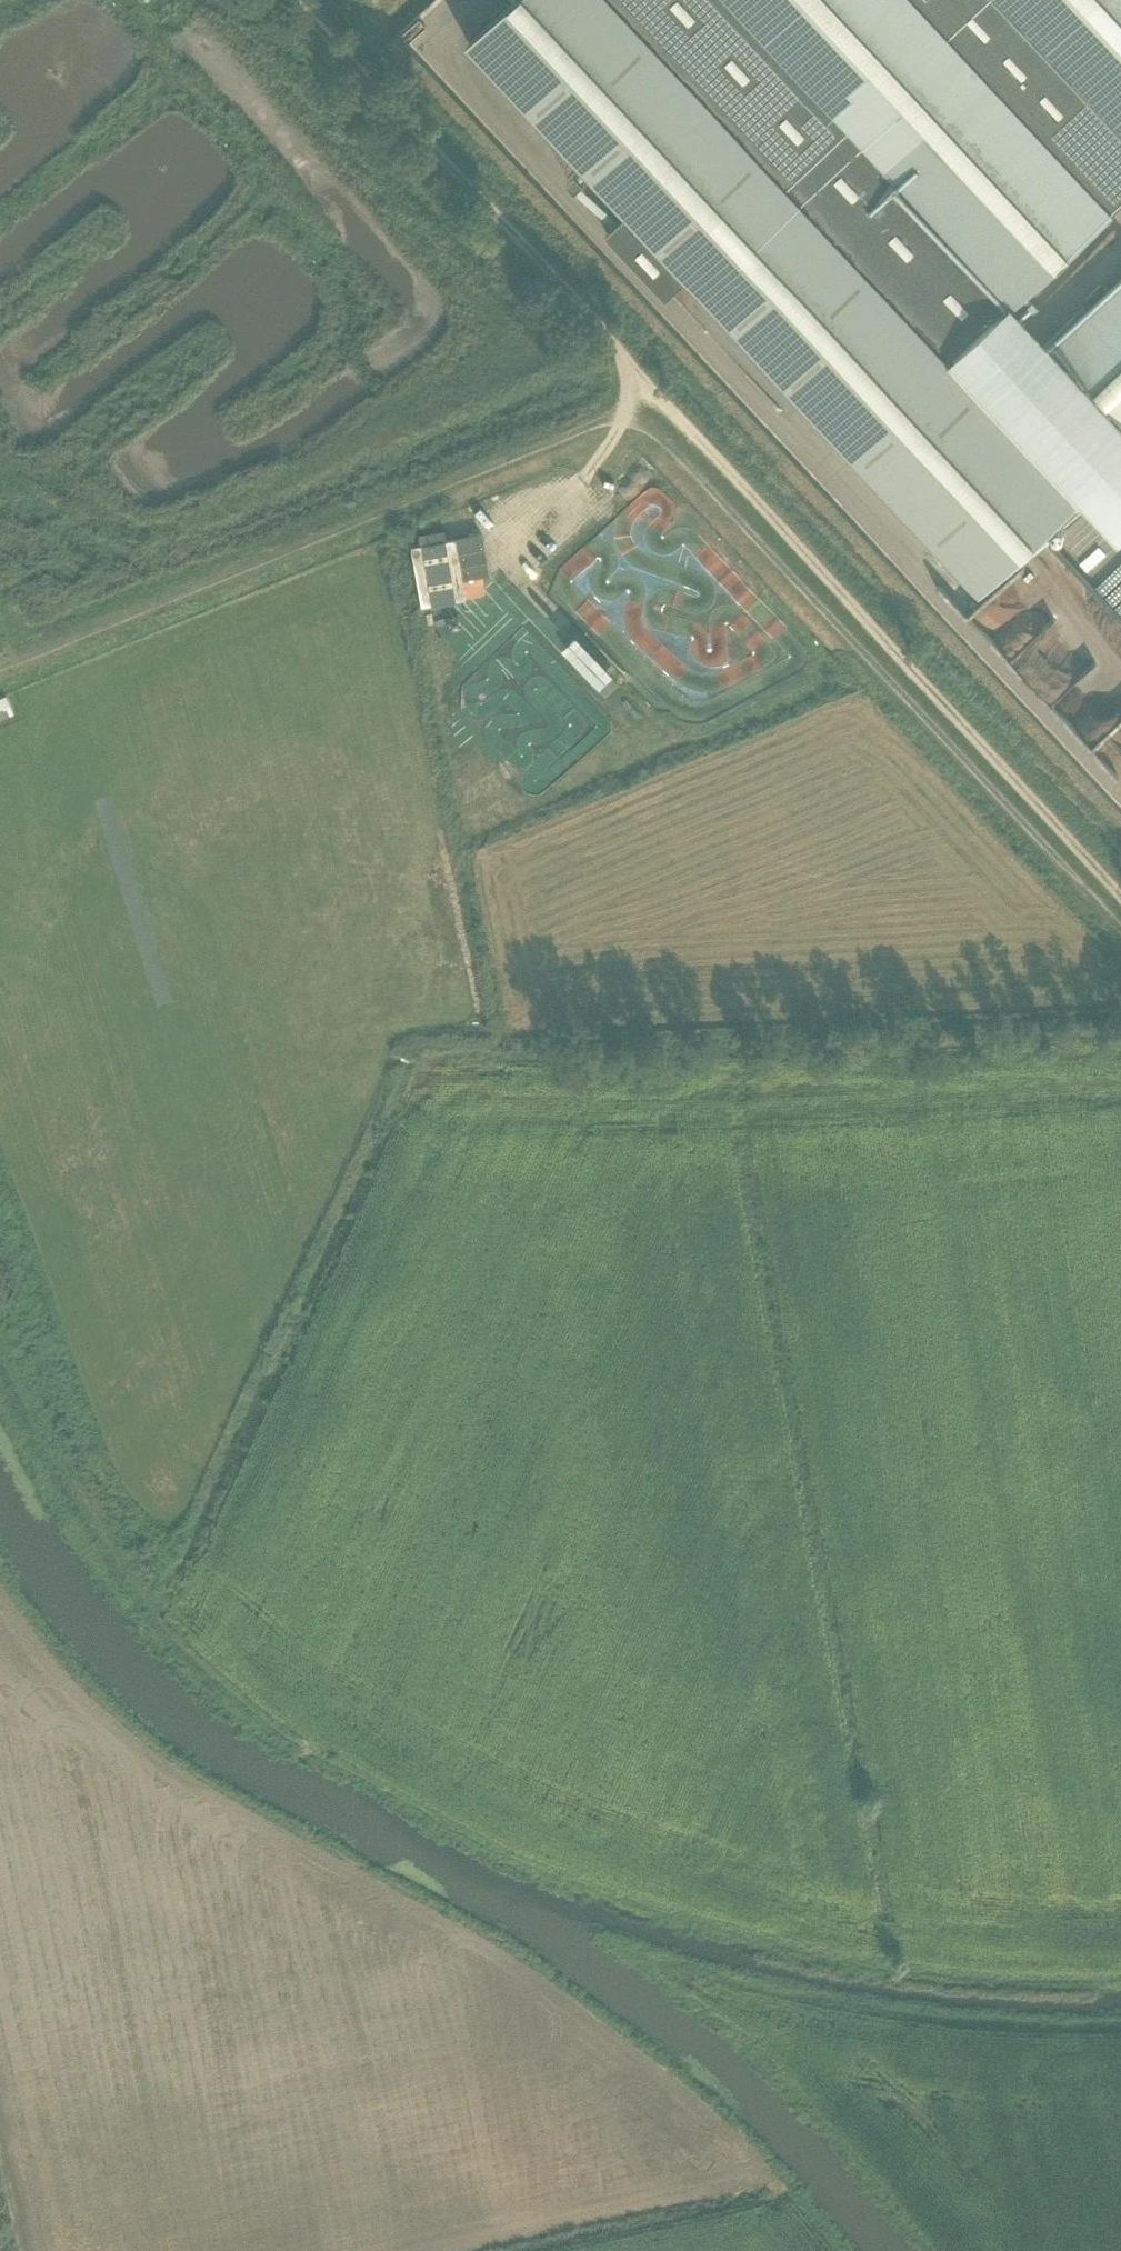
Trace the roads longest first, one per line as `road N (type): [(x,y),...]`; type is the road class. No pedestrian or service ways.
road 1 (track): [(289,0),(647,401),(1120,911)]

